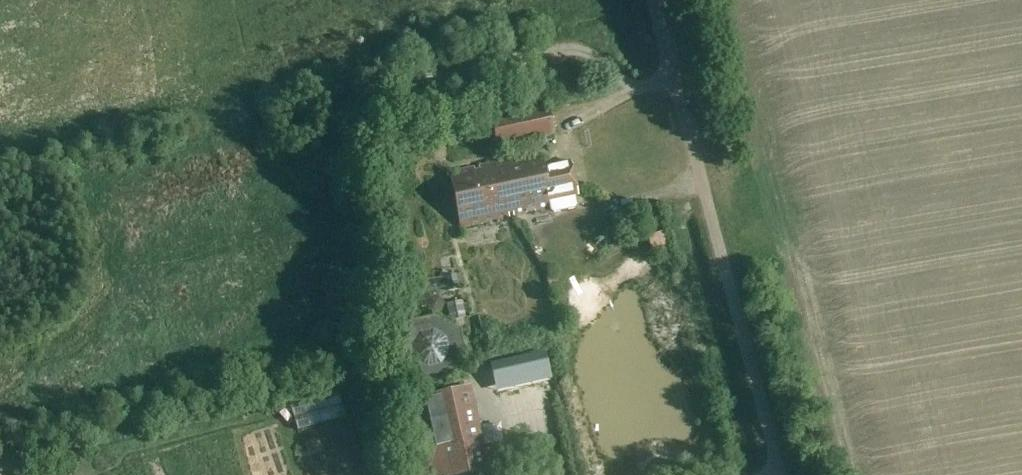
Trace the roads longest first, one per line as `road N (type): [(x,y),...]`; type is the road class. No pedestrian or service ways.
road 1 (unclassified): [(779,474),(653,0)]

